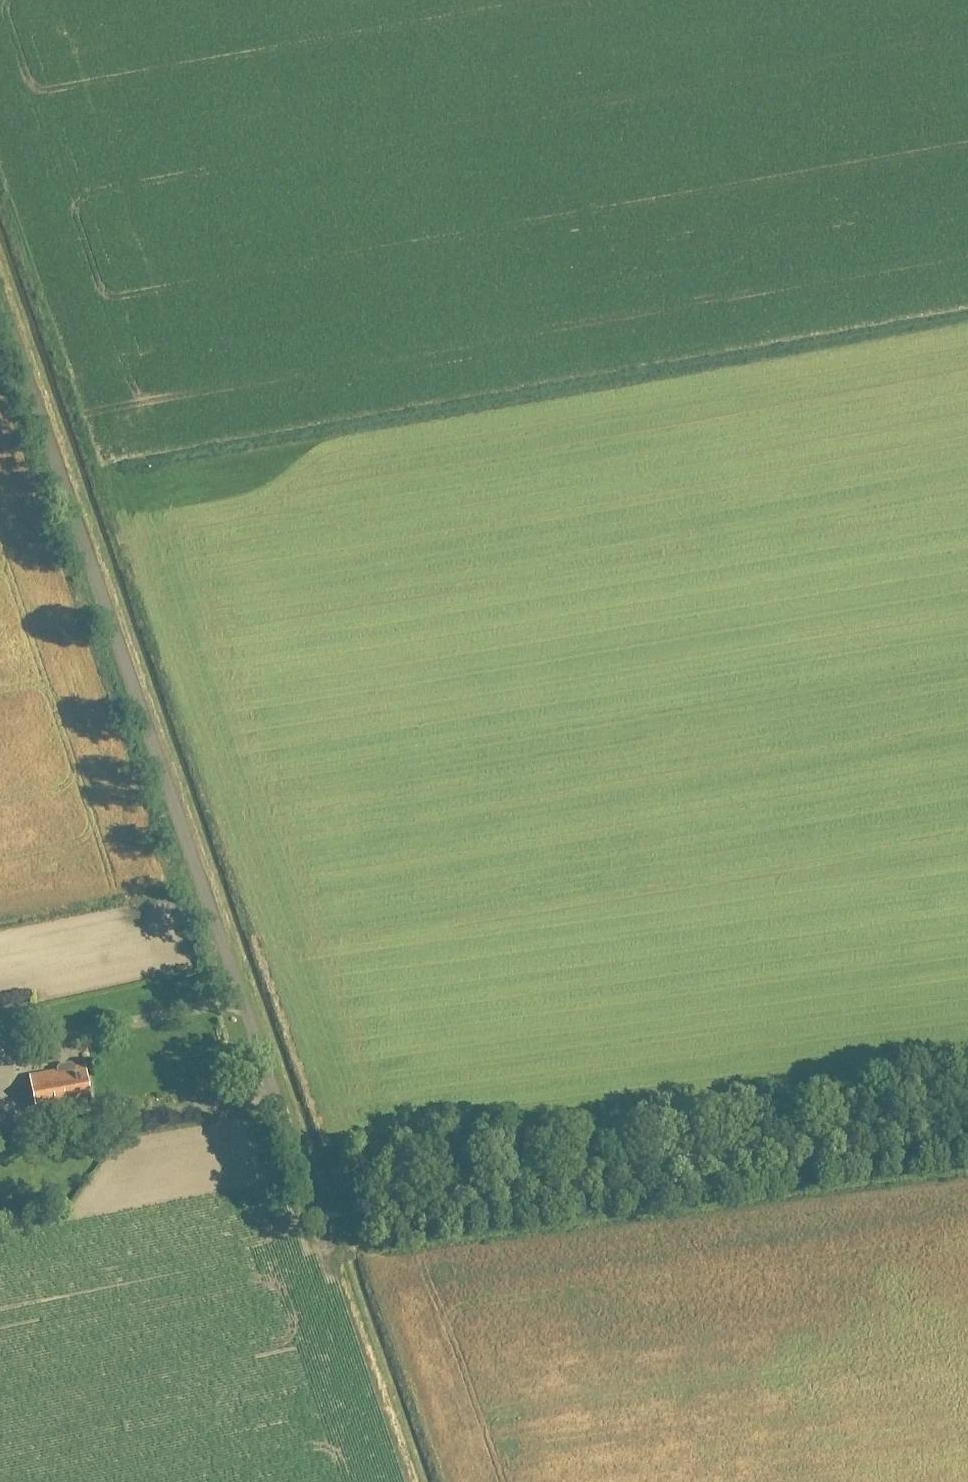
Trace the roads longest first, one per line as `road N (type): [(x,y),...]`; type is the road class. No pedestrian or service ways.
road 1 (unclassified): [(325,1249),(0,308)]

